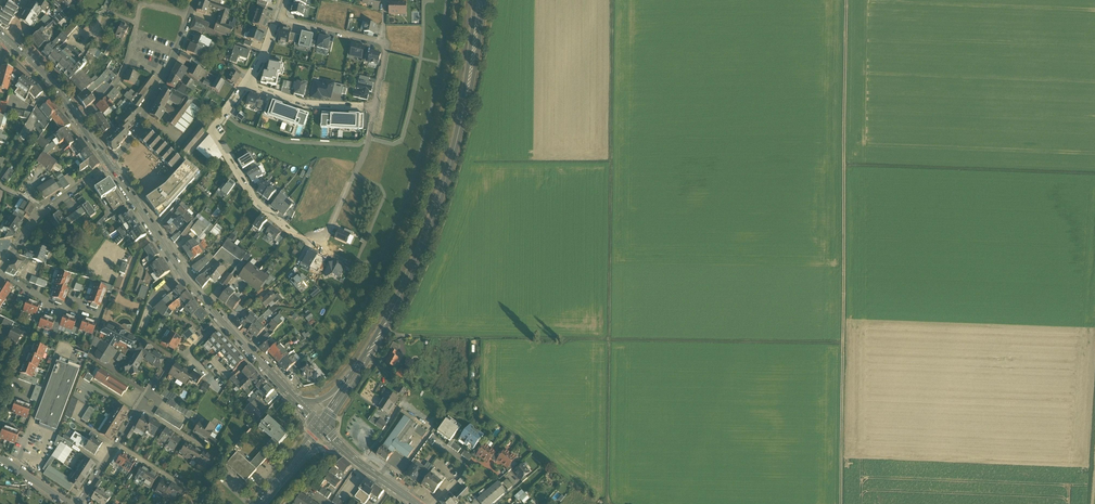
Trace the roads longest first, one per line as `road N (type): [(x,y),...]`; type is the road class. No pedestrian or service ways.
road 1 (track): [(847,0),(842,503)]
road 2 (track): [(612,0),(608,503)]
road 3 (track): [(382,329),(417,338),(842,341)]
road 4 (secondary): [(352,379),(405,288),(437,210),(464,114),(480,0)]
road 5 (track): [(846,161),(1094,173)]
road 6 (residential): [(247,85),(217,123),(228,155),(258,205),(301,238),(330,230)]
road 7 (secondary): [(109,165),(221,321)]
road 8 (residential): [(109,165),(144,116),(194,0)]
road 9 (secondary): [(8,40),(52,83),(109,165)]
road 10 (residential): [(75,503),(155,382)]
road 11 (residential): [(247,85),(303,104),(375,108)]

